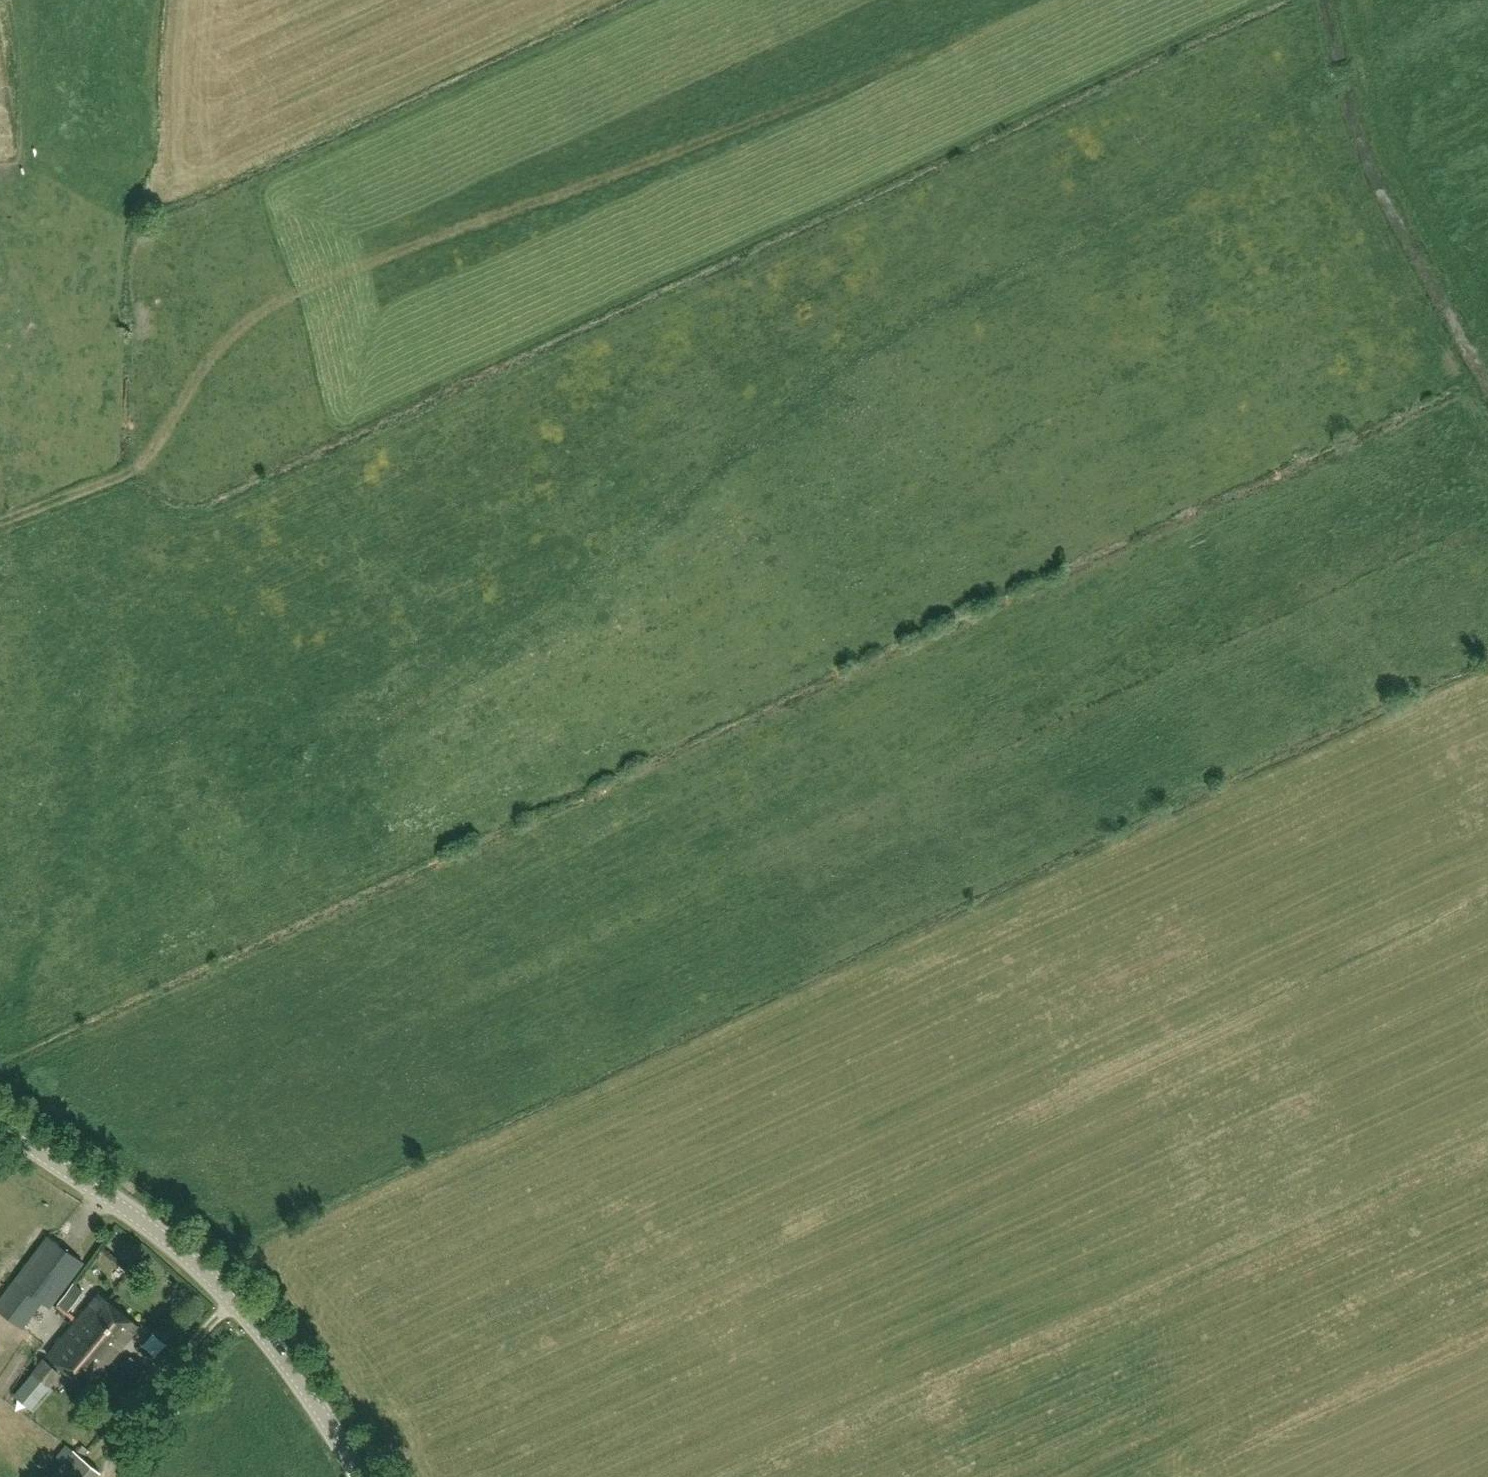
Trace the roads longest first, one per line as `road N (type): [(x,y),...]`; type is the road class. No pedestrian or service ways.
road 1 (track): [(1074,0),(286,296),(231,333),(136,469),(0,523)]
road 2 (tertiary): [(361,1476),(299,1378),(214,1280),(0,1124)]

